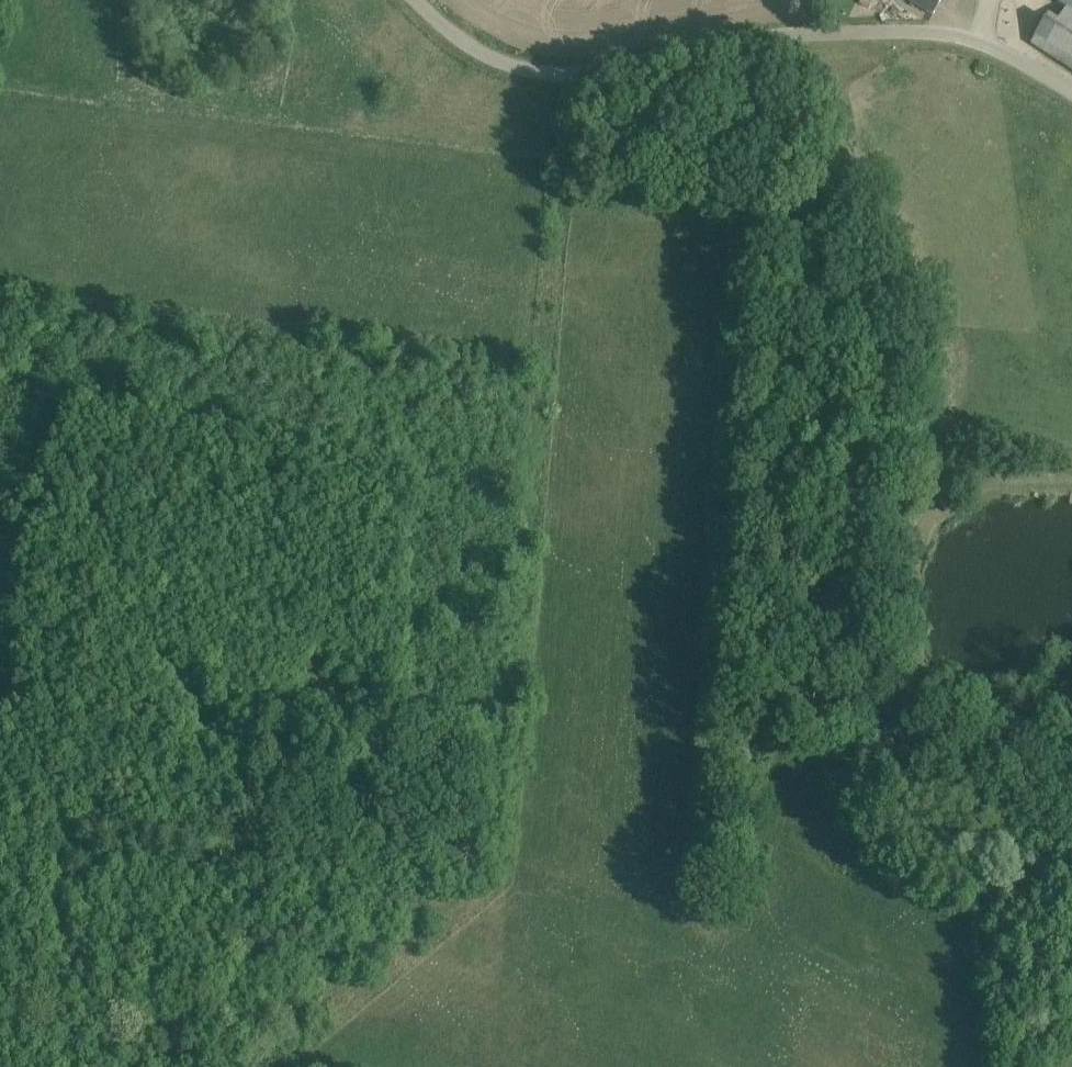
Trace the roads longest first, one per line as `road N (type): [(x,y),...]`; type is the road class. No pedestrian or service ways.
road 1 (unclassified): [(1071,92),(957,40),(918,36),(728,45),(625,72),(539,76),(457,50),(408,0)]

